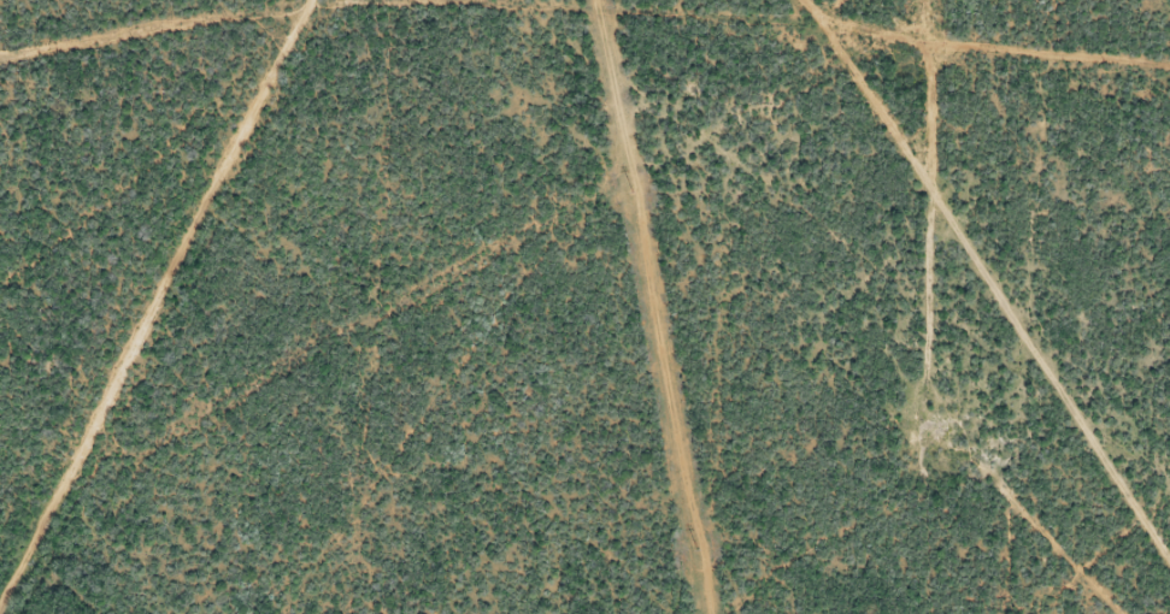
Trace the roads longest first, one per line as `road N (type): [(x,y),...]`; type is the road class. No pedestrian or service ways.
road 1 (residential): [(1169,87),(919,54),(295,66),(0,63)]
road 2 (residential): [(299,0),(295,66),(17,613)]
road 3 (residential): [(900,423),(901,54)]

